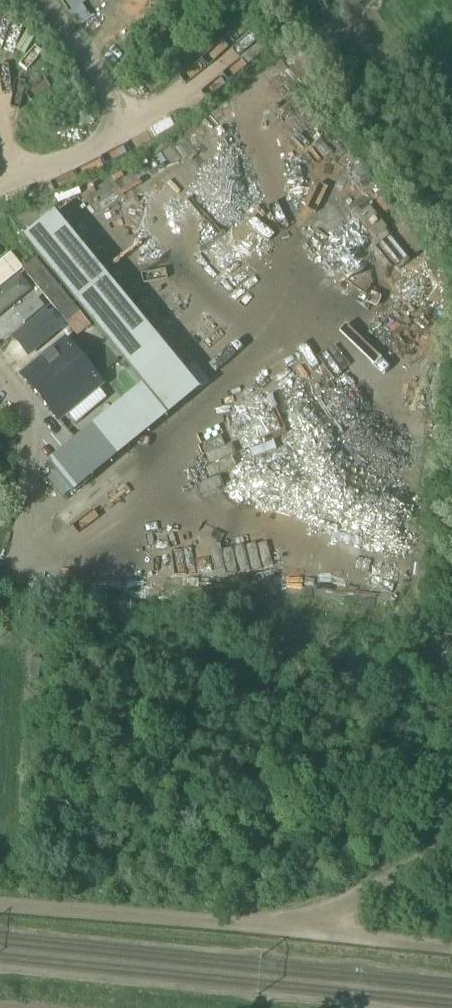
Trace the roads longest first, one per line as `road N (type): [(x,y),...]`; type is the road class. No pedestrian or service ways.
road 1 (unclassified): [(0,189),(163,108),(216,59),(241,16)]
road 2 (track): [(296,928),(0,903)]
road 3 (track): [(296,928),(451,843)]
road 4 (track): [(451,945),(296,928)]

